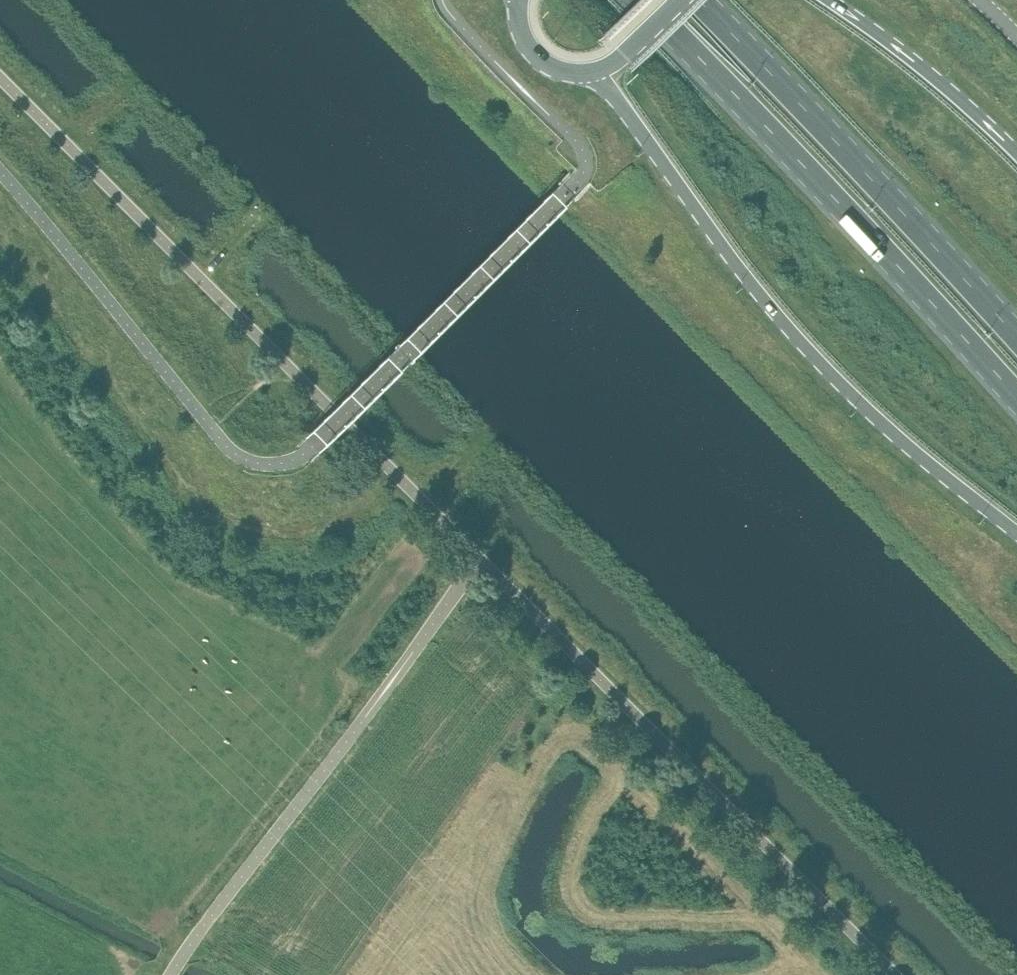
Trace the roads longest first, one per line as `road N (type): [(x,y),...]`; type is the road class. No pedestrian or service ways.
road 1 (unclassified): [(0,76),(897,974)]
road 2 (trunk): [(592,77),(806,352),(894,436),(1016,532)]
road 3 (trunk): [(641,0),(1016,399)]
road 4 (trunk): [(1016,338),(698,0)]
road 5 (trunk): [(1016,154),(829,0)]
road 6 (tertiary): [(520,0),(526,39),(546,66),(592,77)]

